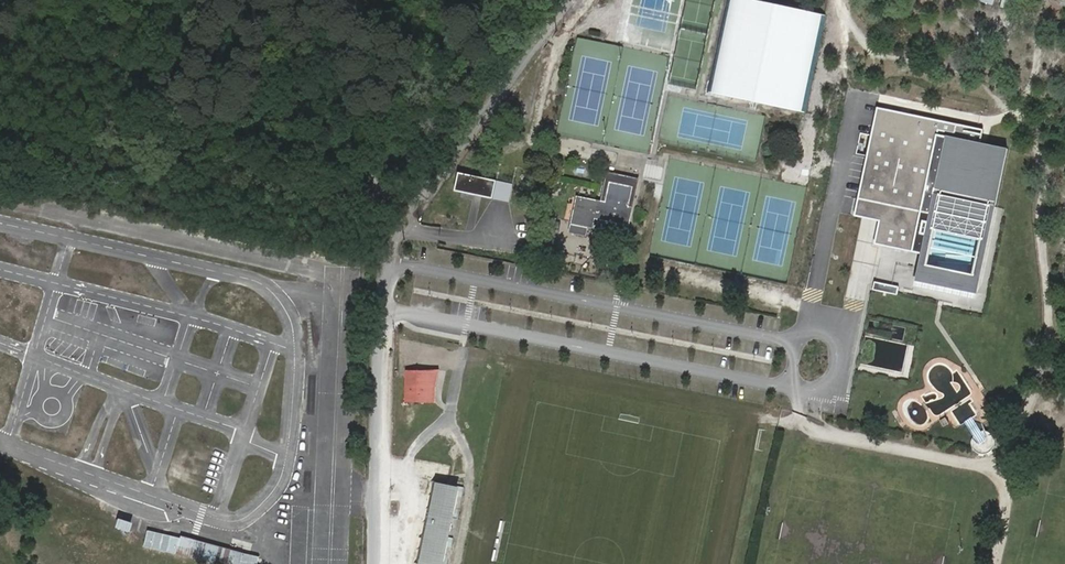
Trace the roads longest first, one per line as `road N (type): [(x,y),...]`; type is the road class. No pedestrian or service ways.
road 1 (residential): [(375,563),(386,282),(392,248),(411,218)]

